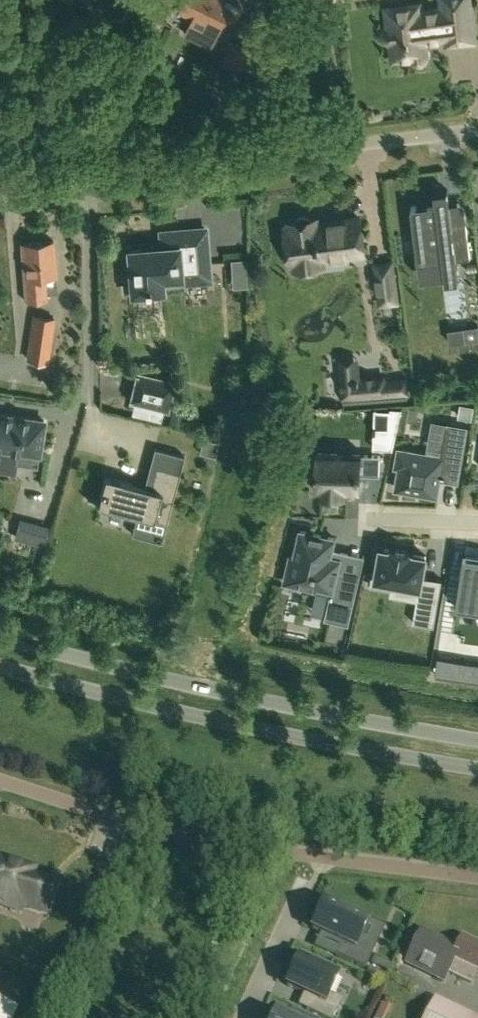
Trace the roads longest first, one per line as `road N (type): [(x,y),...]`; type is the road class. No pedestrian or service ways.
road 1 (tertiary): [(477,741),(218,692),(0,637)]
road 2 (tertiary): [(0,667),(173,711),(477,768)]
road 3 (residential): [(0,192),(477,128)]
road 4 (unclassified): [(0,781),(188,839),(325,857)]
road 5 (residential): [(325,857),(477,876)]
road 6 (residential): [(246,1017),(309,882)]
road 7 (residential): [(477,528),(357,525)]

